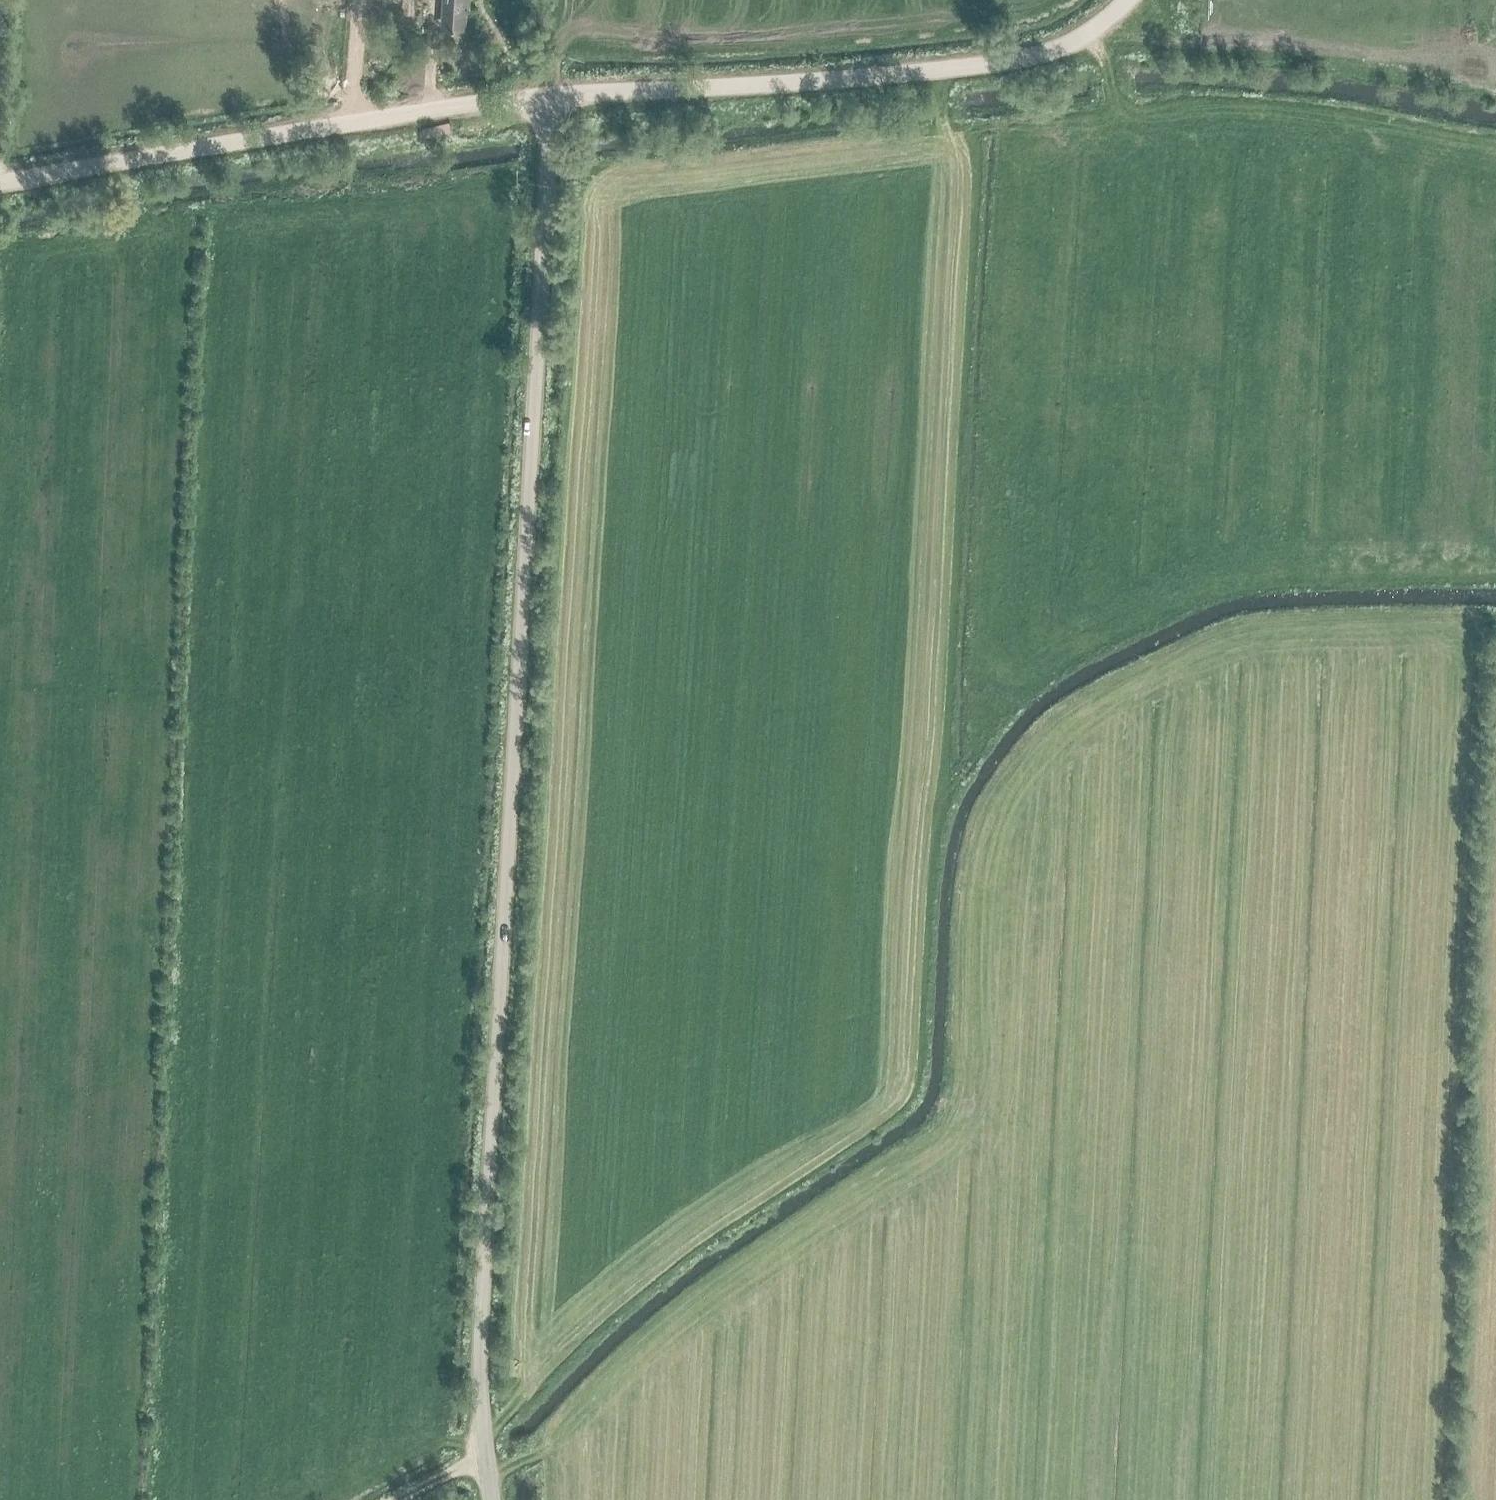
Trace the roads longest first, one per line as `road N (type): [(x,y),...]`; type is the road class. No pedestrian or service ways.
road 1 (unclassified): [(484,1499),(478,1454),(483,1152),(555,94)]
road 2 (unclassified): [(555,94),(1003,62),(1062,47),(1126,0)]
road 3 (unclassified): [(0,185),(433,106),(555,94)]
road 4 (track): [(818,1221),(676,1328),(538,1451),(482,1483)]

